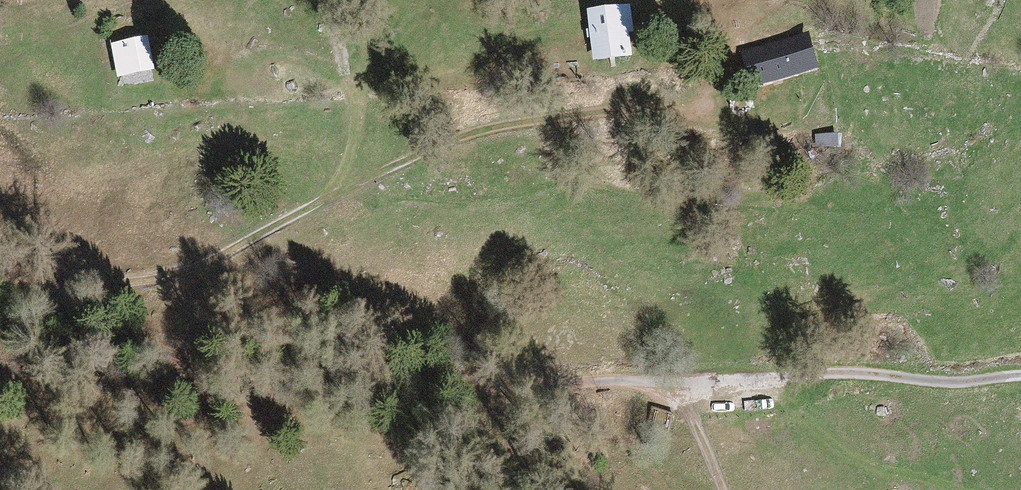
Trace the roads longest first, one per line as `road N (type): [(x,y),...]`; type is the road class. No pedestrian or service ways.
road 1 (track): [(700,99),(520,125),(423,156),(263,228),(205,267),(106,282),(72,304),(92,331),(254,364),(484,389),(762,386),(857,376),(984,386),(1020,381)]
road 2 (track): [(225,78),(260,62),(347,80),(359,98),(355,130),(325,200)]

